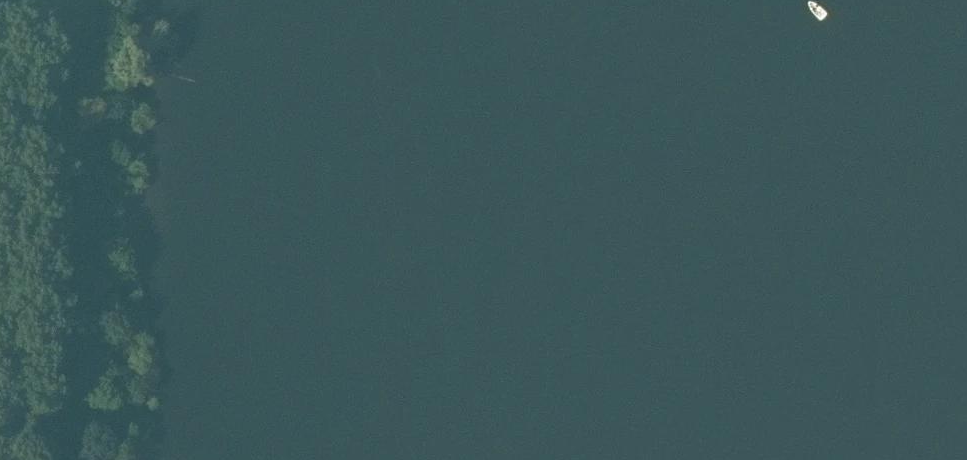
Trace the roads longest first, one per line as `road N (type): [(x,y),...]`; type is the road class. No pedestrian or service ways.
road 1 (track): [(55,459),(48,0)]

